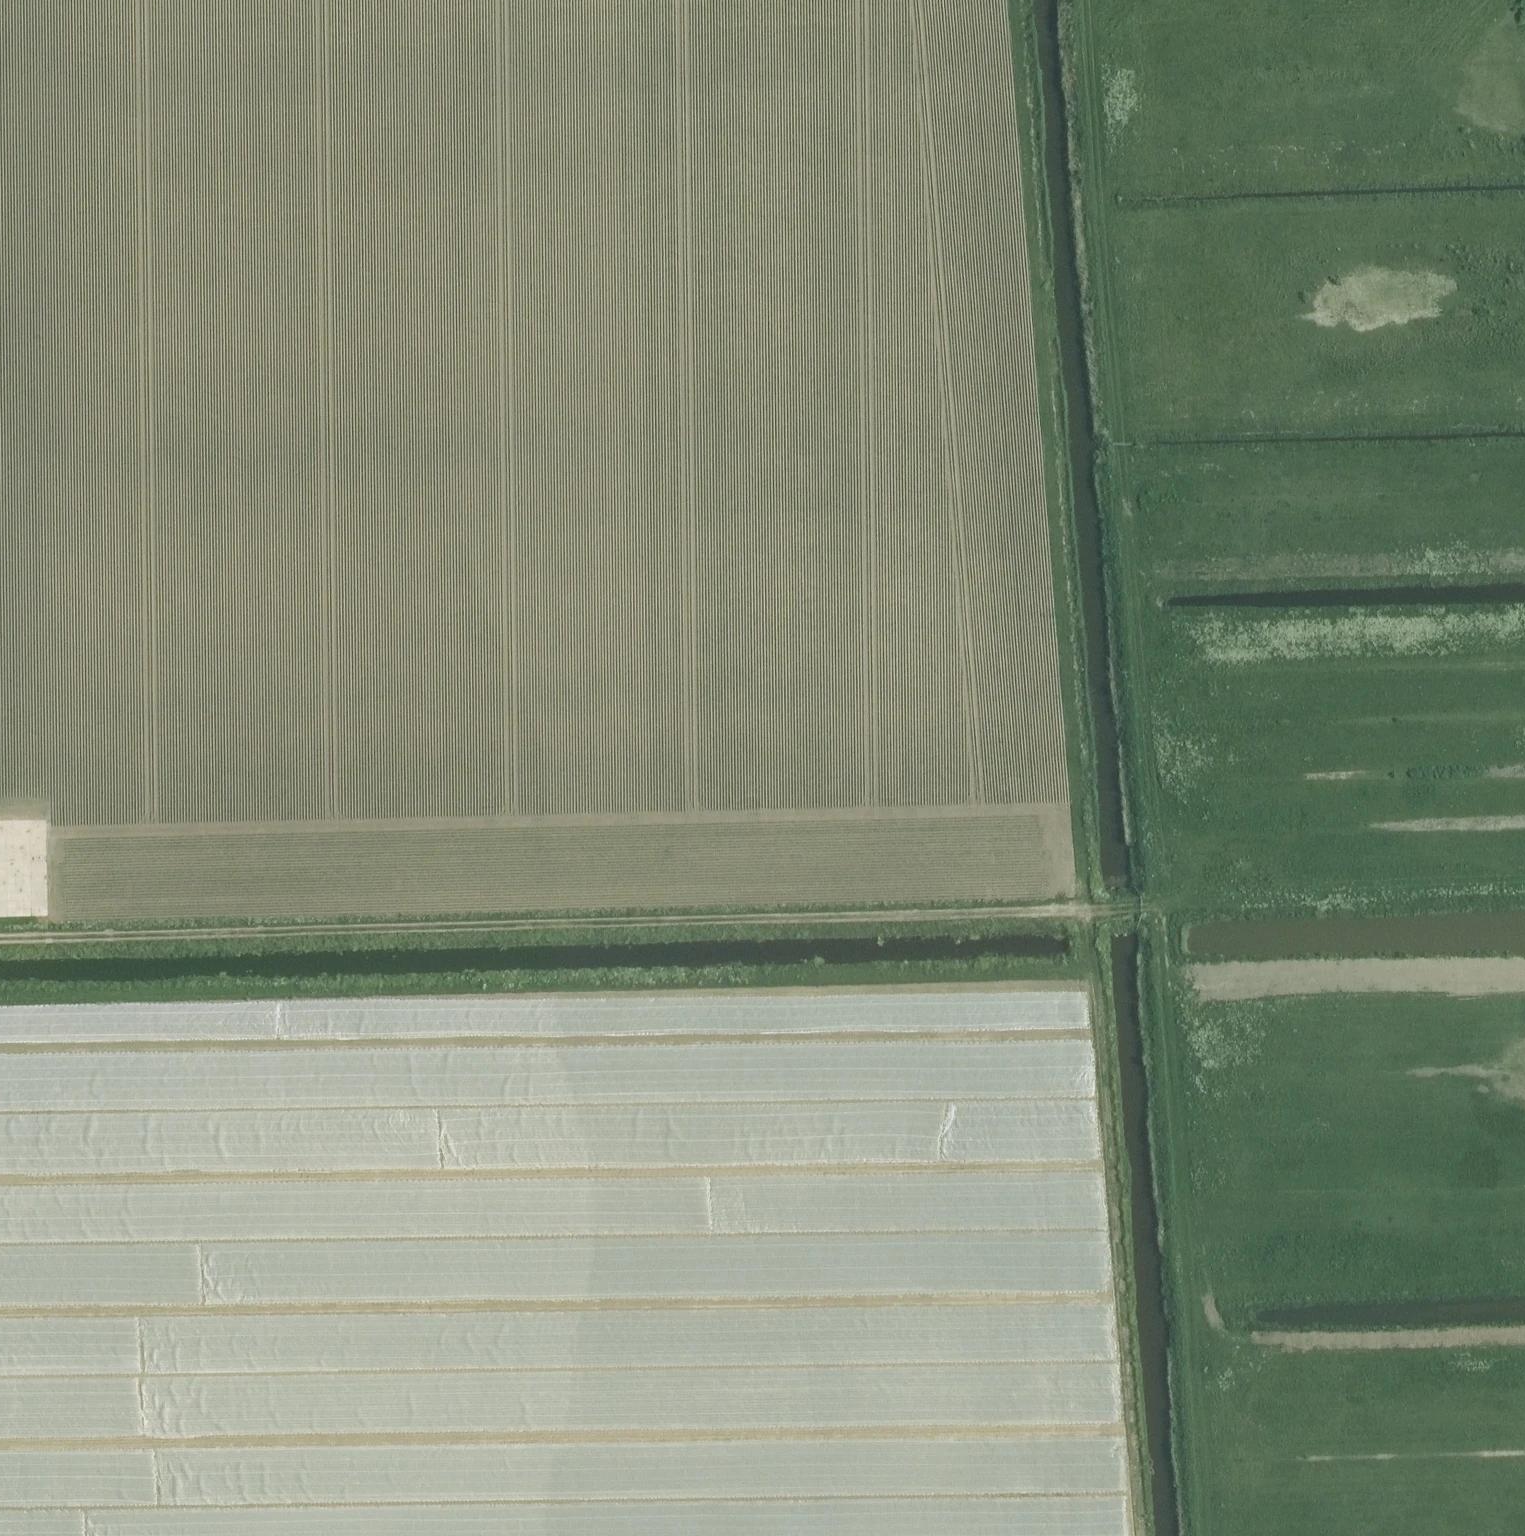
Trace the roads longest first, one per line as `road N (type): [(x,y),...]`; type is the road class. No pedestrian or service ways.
road 1 (track): [(0,940),(1159,905)]

